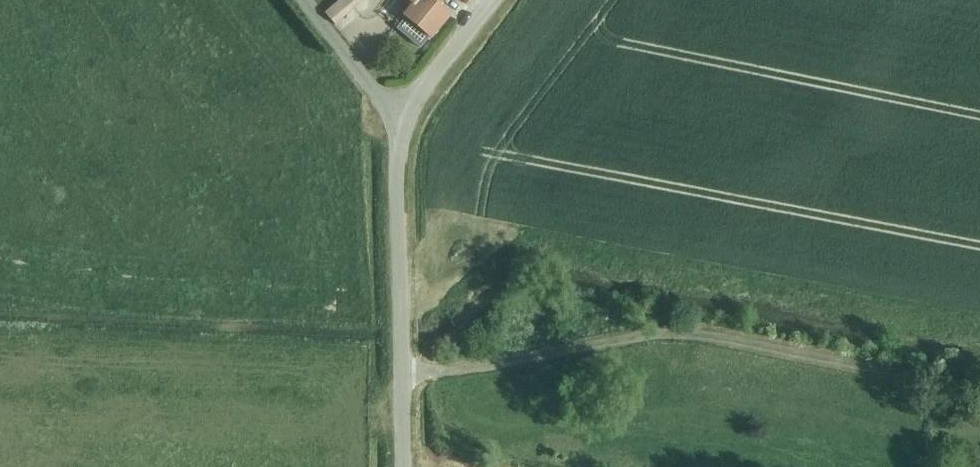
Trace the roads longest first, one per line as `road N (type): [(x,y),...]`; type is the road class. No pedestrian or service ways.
road 1 (unclassified): [(405,466),(401,159),(423,89),(492,0)]

